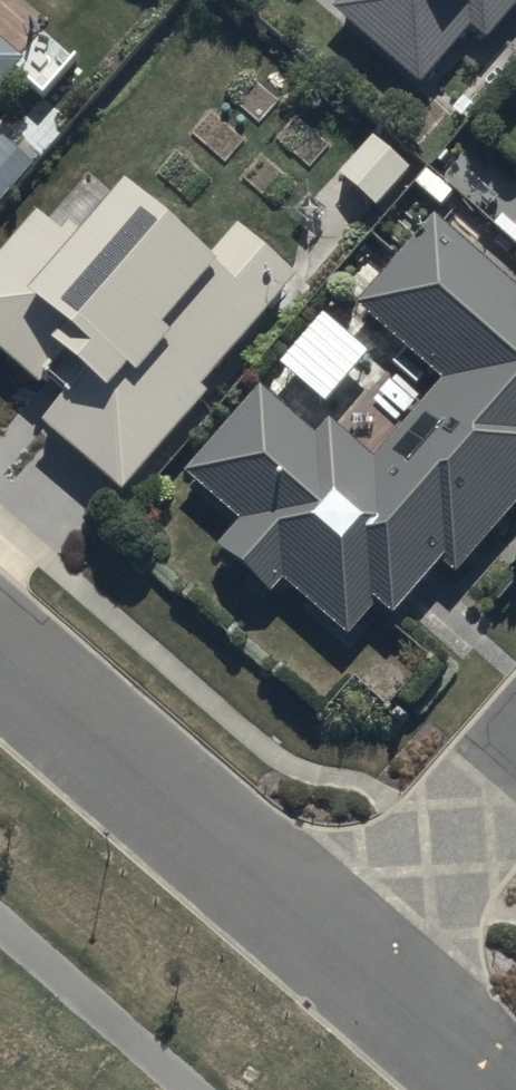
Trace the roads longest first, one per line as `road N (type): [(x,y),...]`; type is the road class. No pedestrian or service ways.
road 1 (residential): [(342,961),(0,658)]
road 2 (residential): [(342,961),(515,765)]
road 3 (residential): [(496,1089),(342,961)]

